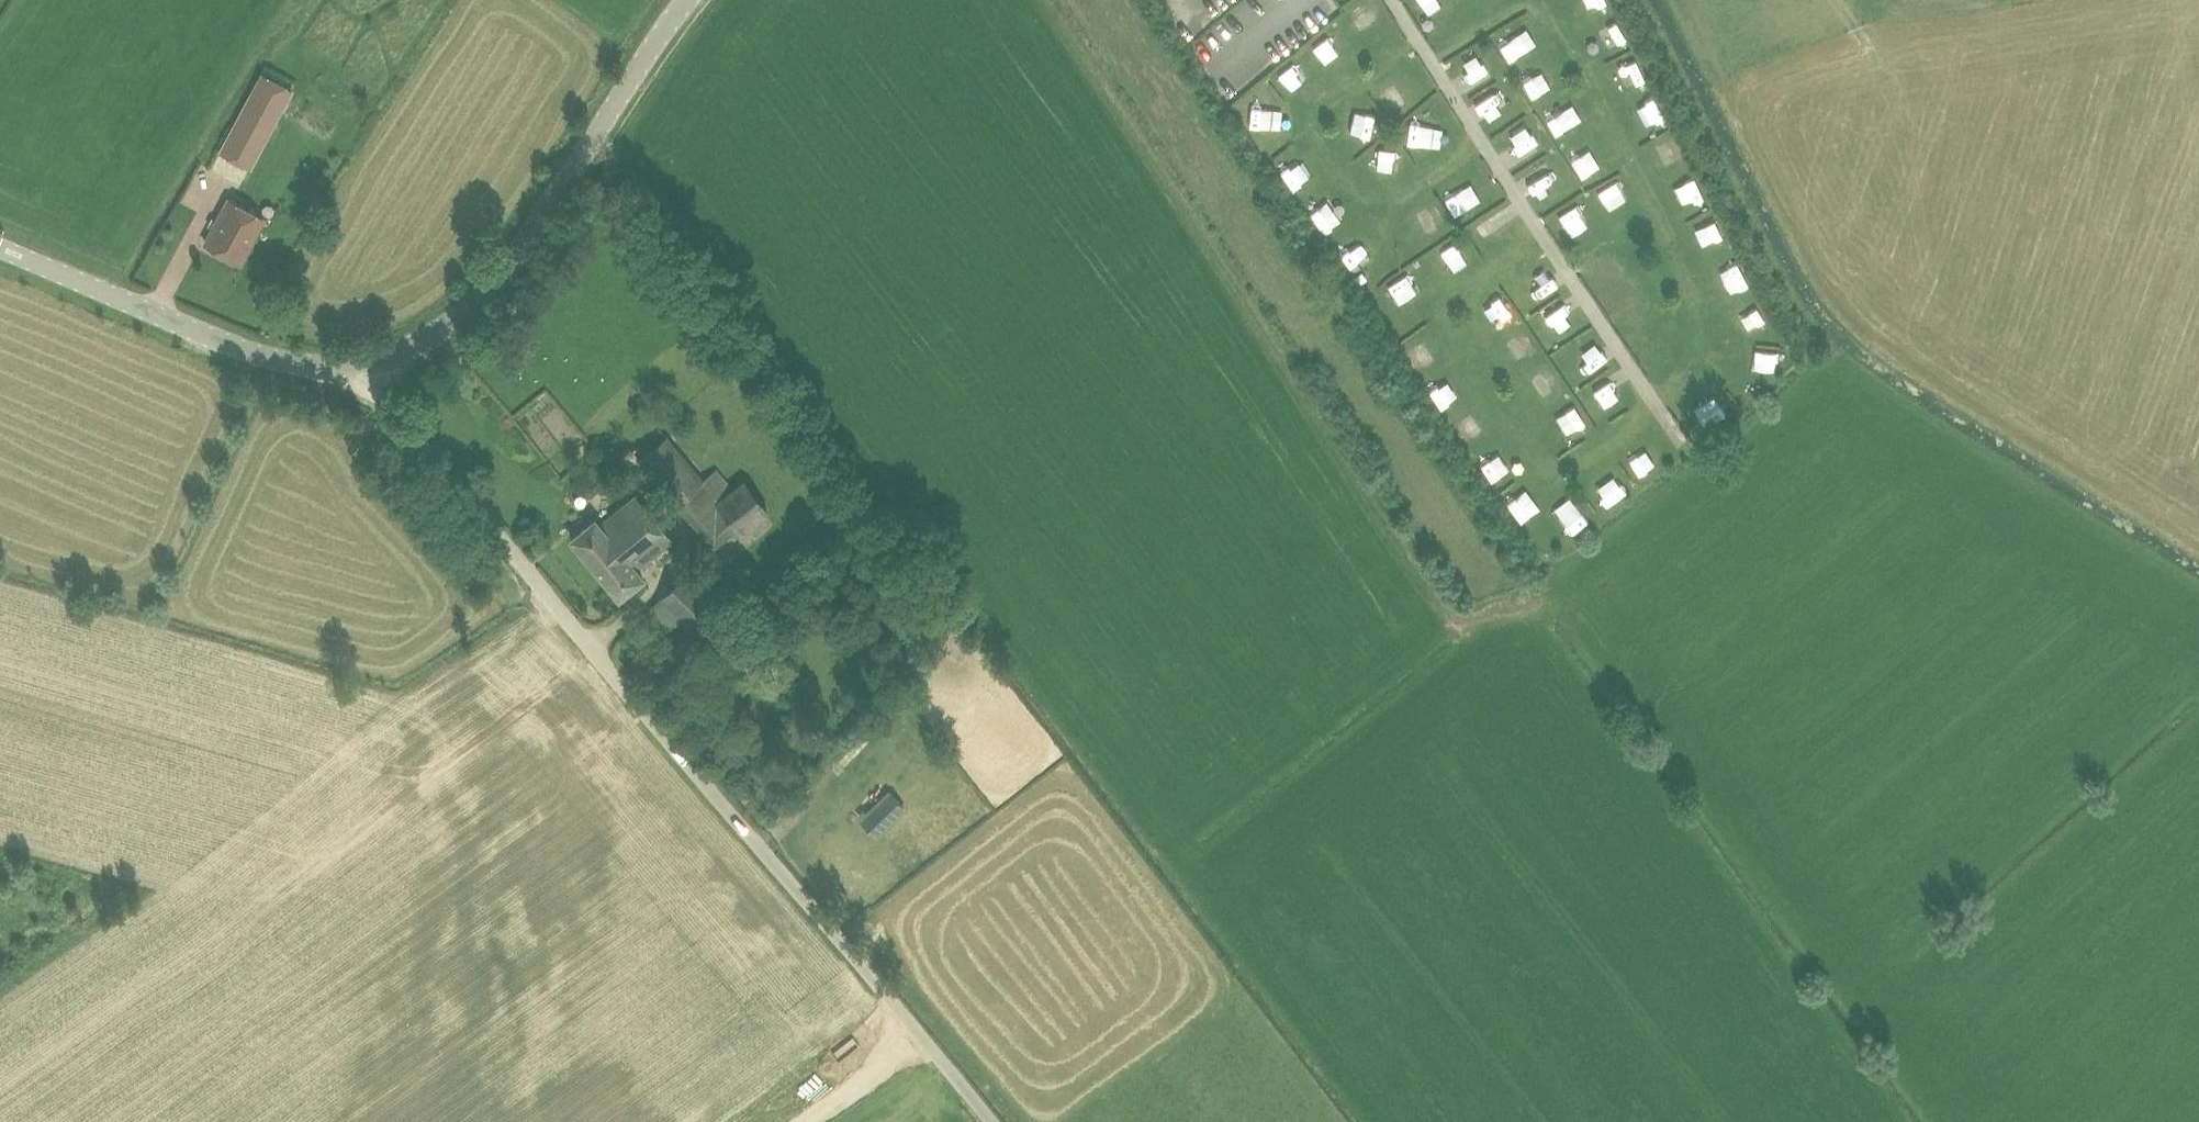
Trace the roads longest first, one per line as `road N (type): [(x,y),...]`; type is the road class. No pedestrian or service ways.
road 1 (track): [(992,1121),(568,624),(405,421),(381,361)]
road 2 (tertiary): [(0,244),(272,358),(355,366),(411,351),(446,334),(505,274),(697,0)]
road 3 (track): [(796,1121),(920,1035)]

